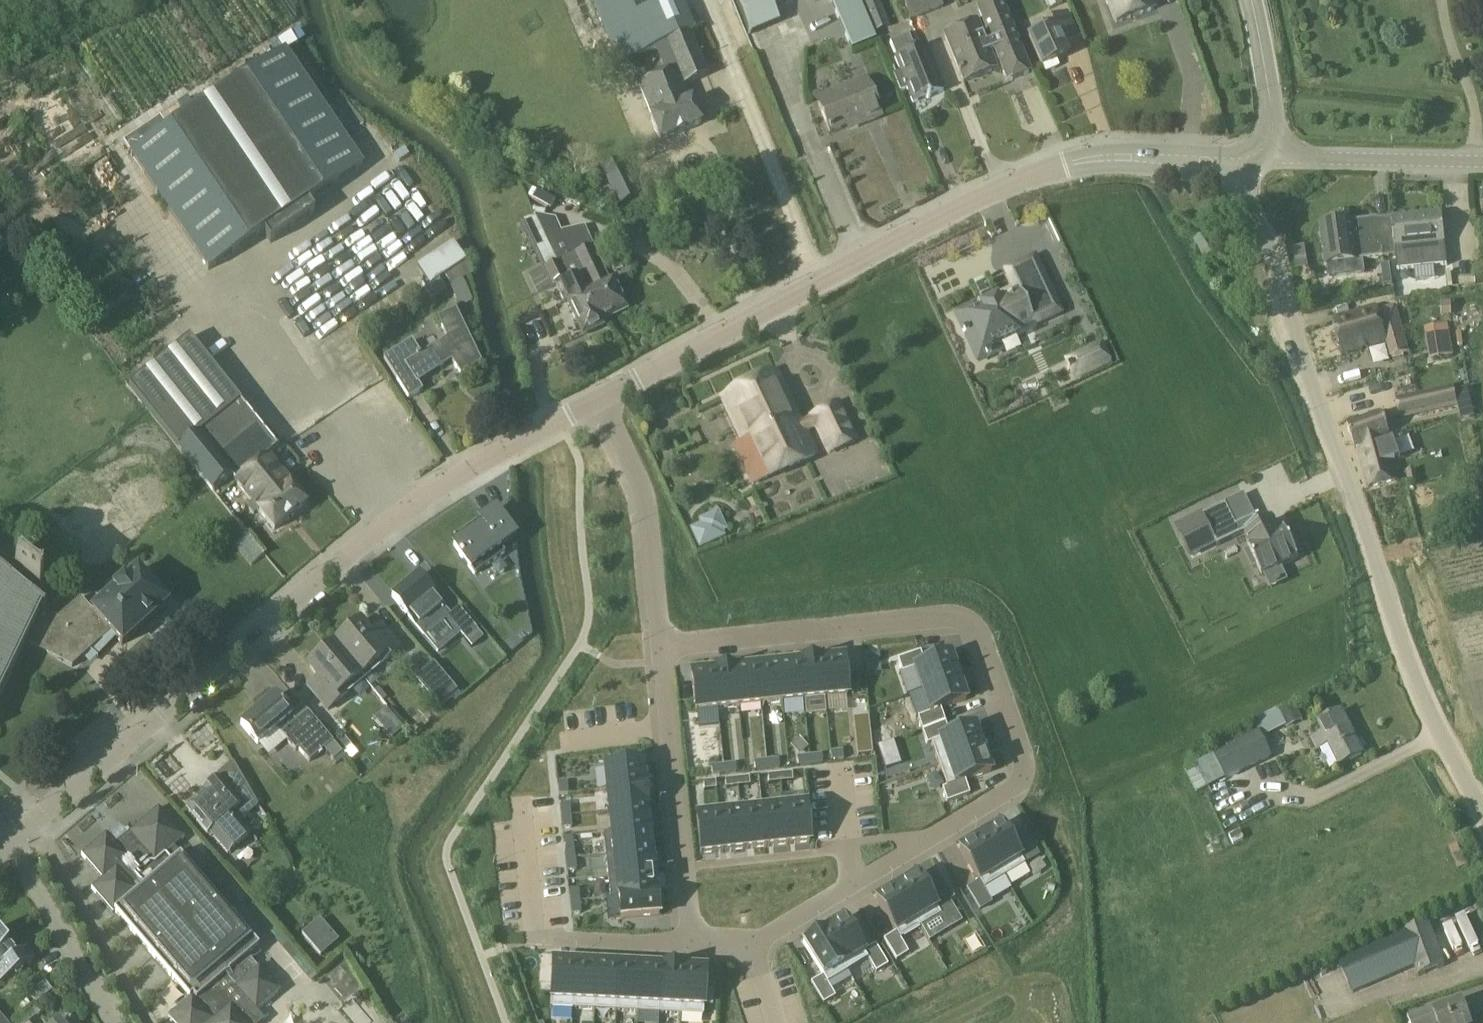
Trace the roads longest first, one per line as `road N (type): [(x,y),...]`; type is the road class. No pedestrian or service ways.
road 1 (residential): [(749,945),(1010,789),(1021,762),(977,633),(951,617),(661,643)]
road 2 (residential): [(33,821),(427,495),(598,403)]
road 3 (unclassified): [(1482,813),(1426,705),(1350,500),(1256,209),(1249,184),(1258,161)]
road 4 (residential): [(598,403),(970,201),(1071,163)]
road 5 (residential): [(661,643),(691,940),(749,945)]
road 6 (residential): [(598,403),(643,496),(661,643)]
road 7 (residential): [(150,1022),(33,821)]
road 8 (unclassified): [(1482,164),(1258,161)]
road 9 (residential): [(111,1022),(2,849)]
road 10 (unclassified): [(1071,163),(1258,161)]
road 11 (unclassified): [(1258,161),(1272,107),(1253,0)]

